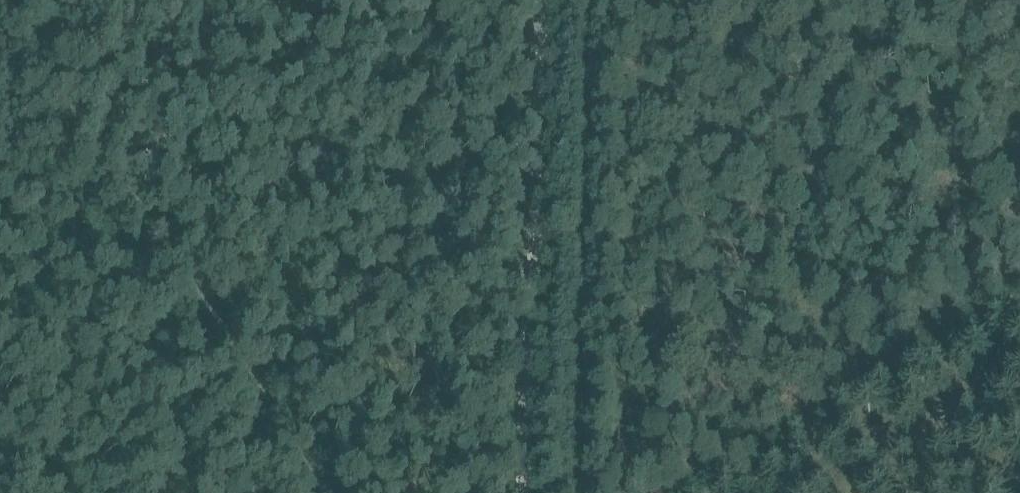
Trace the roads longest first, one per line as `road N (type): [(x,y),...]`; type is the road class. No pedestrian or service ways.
road 1 (track): [(526,492),(545,0)]

